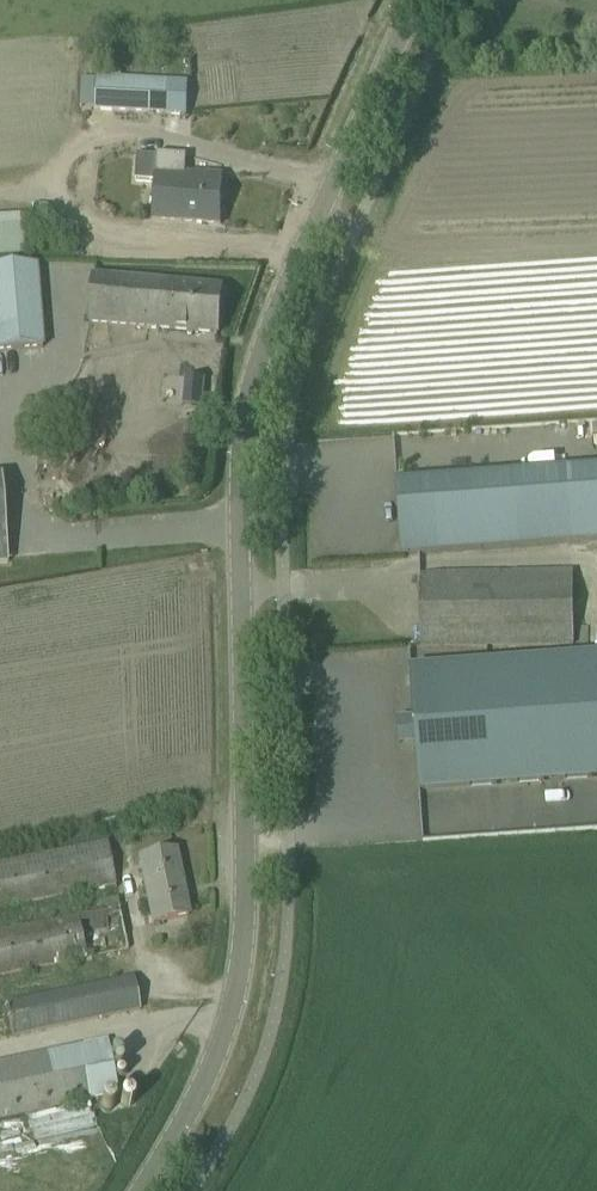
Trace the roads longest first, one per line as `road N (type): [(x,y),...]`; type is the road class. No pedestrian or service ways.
road 1 (unclassified): [(141,1190),(213,1062),(243,960),(238,500),(246,389),(414,0)]

